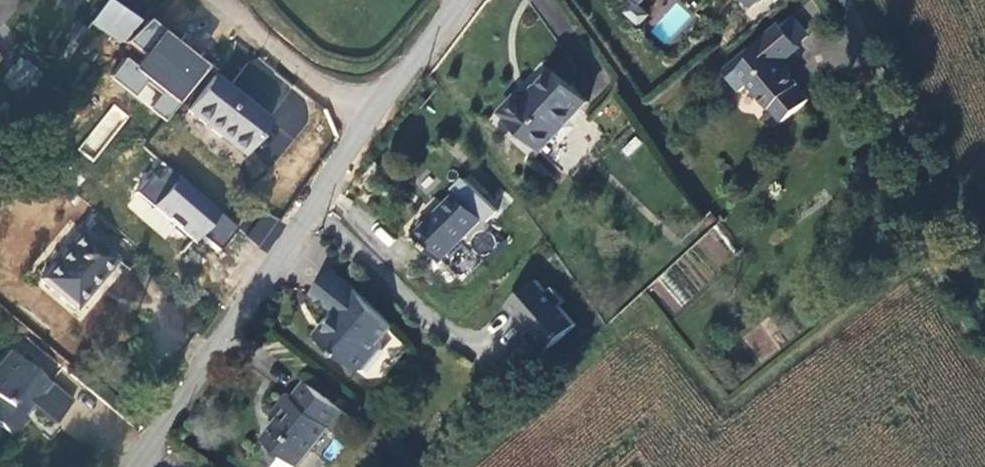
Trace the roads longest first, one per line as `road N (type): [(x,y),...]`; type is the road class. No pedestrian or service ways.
road 1 (unclassified): [(369,124),(133,466)]
road 2 (track): [(835,0),(984,301)]
road 3 (unclassified): [(223,0),(369,124)]
road 4 (unclassified): [(464,0),(369,124)]

